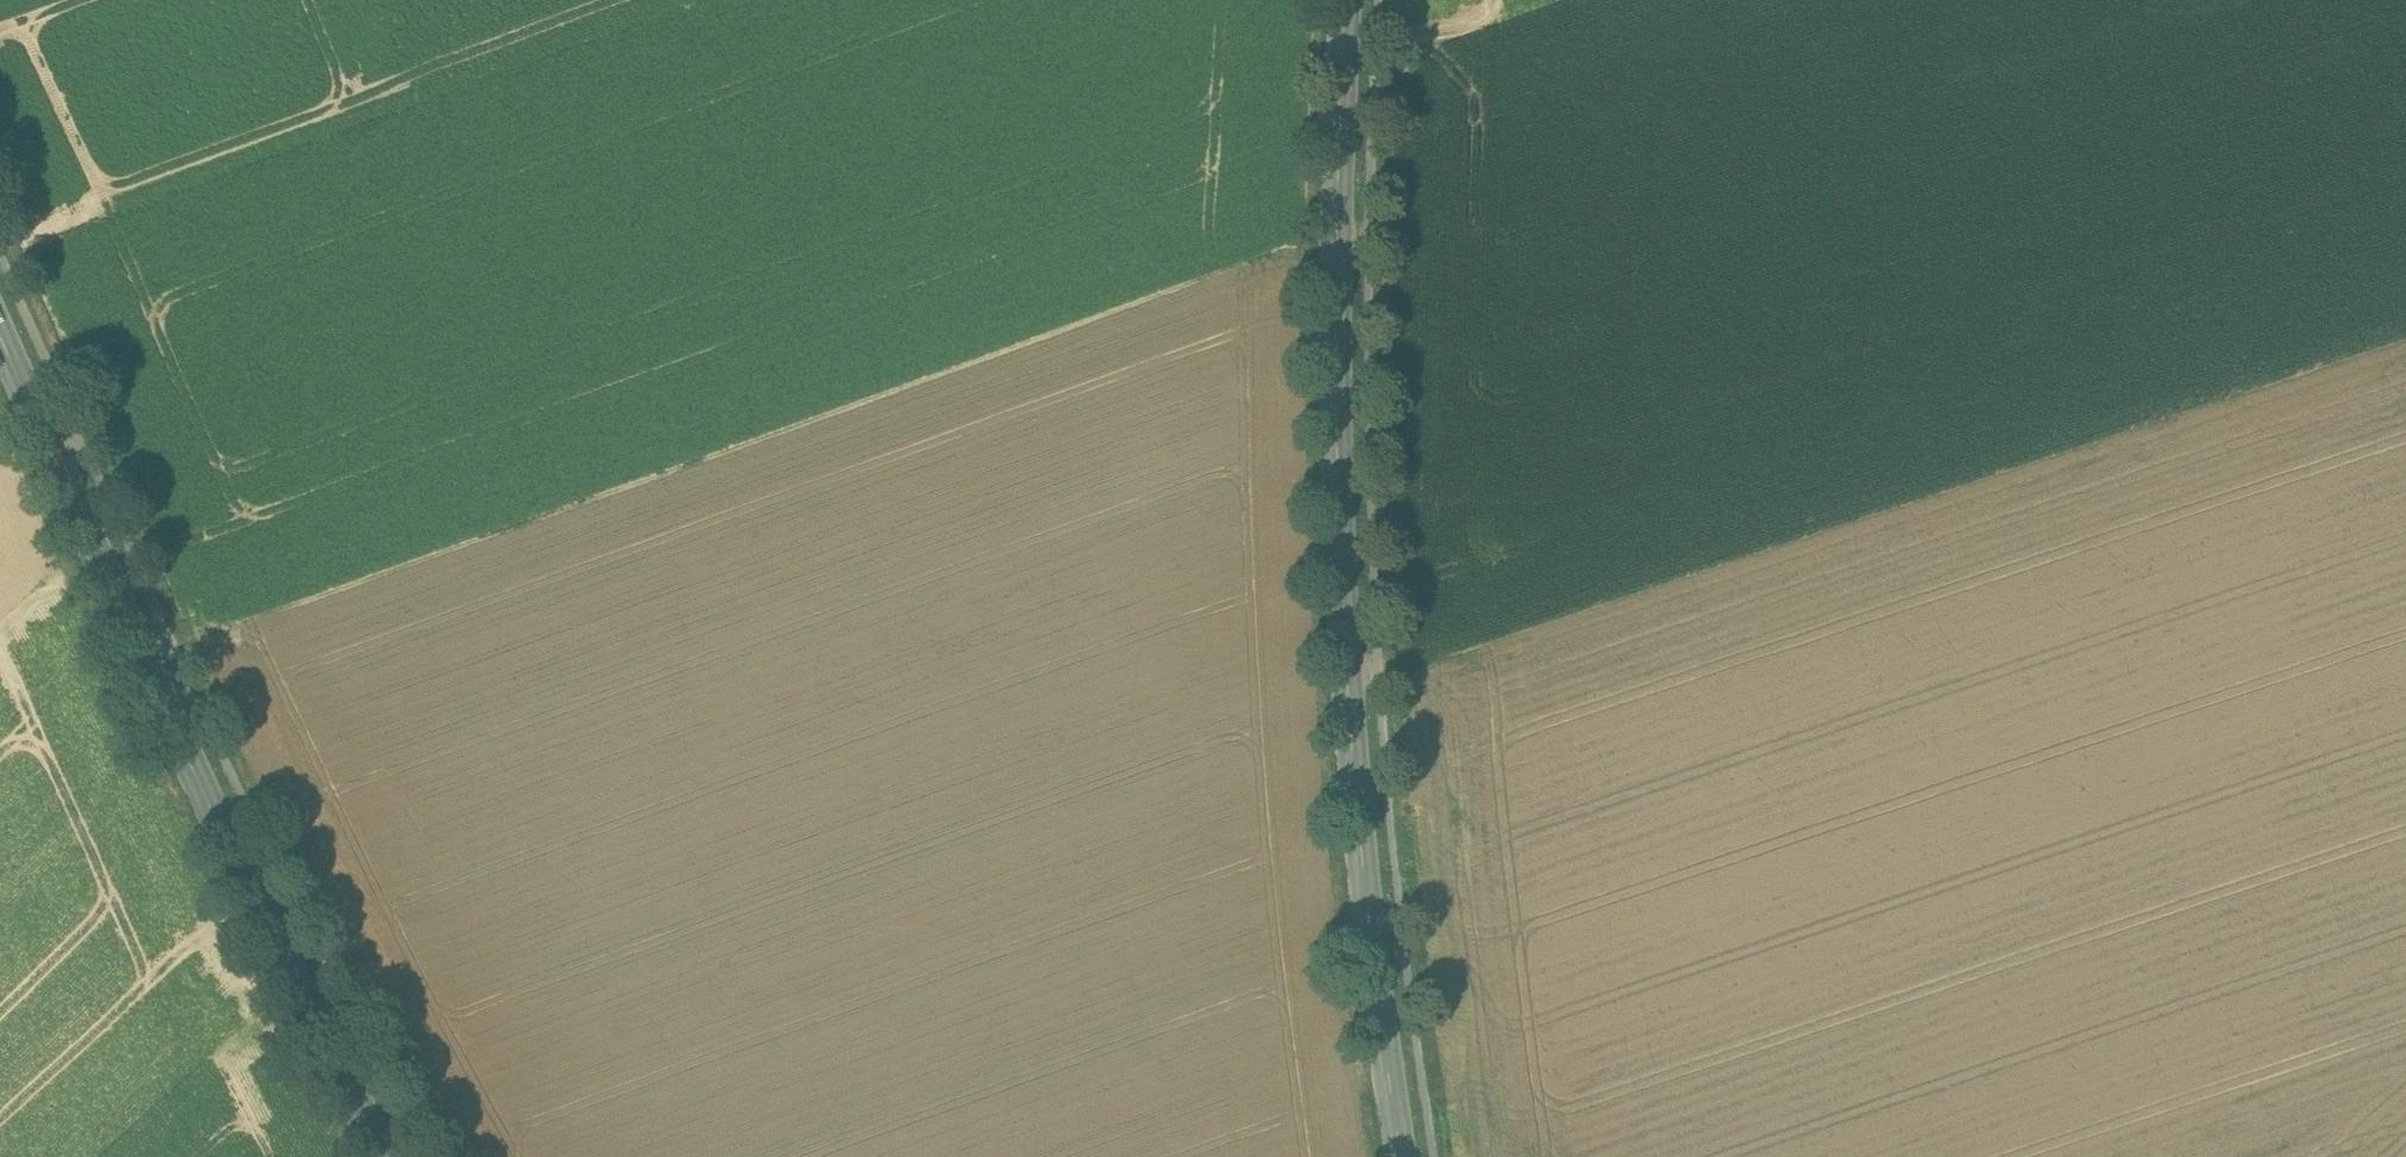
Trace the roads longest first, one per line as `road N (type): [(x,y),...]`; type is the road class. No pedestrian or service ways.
road 1 (secondary): [(1347,0),(1337,337),(1346,618),(1374,951),(1407,1156)]
road 2 (secondary): [(387,1156),(183,745),(0,334)]

